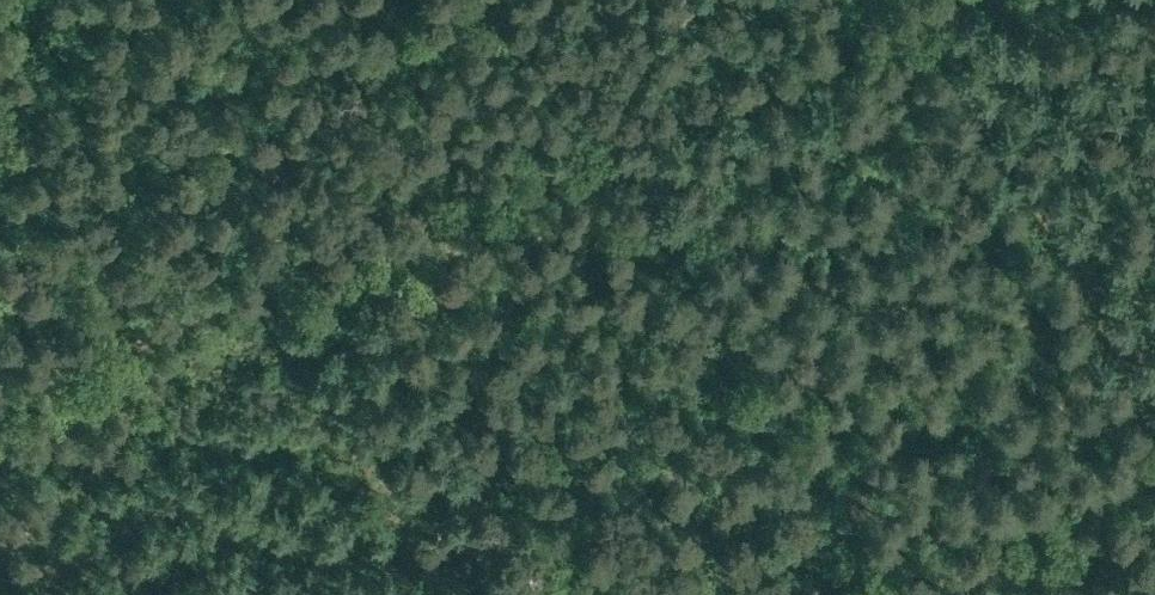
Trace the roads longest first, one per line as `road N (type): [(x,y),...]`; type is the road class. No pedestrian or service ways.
road 1 (track): [(947,0),(0,405)]
road 2 (track): [(1154,404),(942,2)]
road 3 (track): [(34,0),(114,271),(120,355)]

